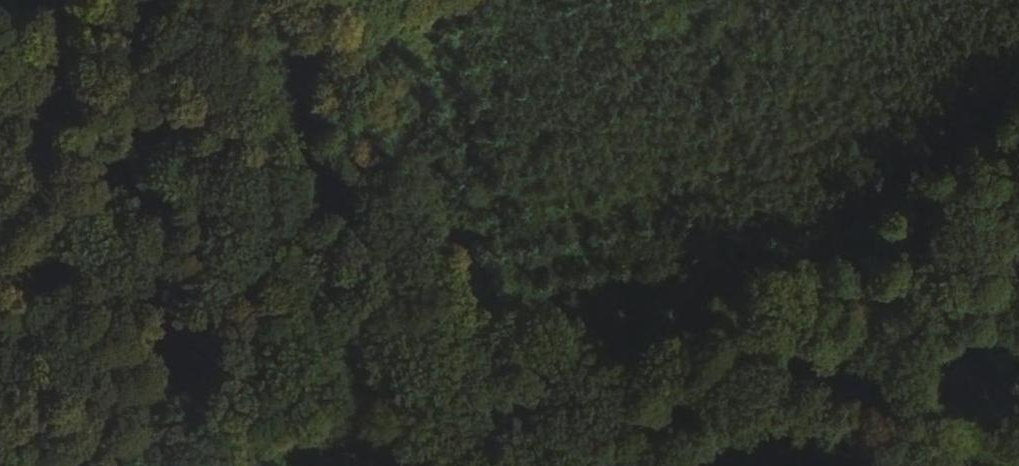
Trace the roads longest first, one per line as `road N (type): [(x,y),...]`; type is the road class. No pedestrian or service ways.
road 1 (track): [(377,465),(435,413),(820,263),(1018,107)]
road 2 (track): [(599,465),(435,413),(355,26),(375,0)]

